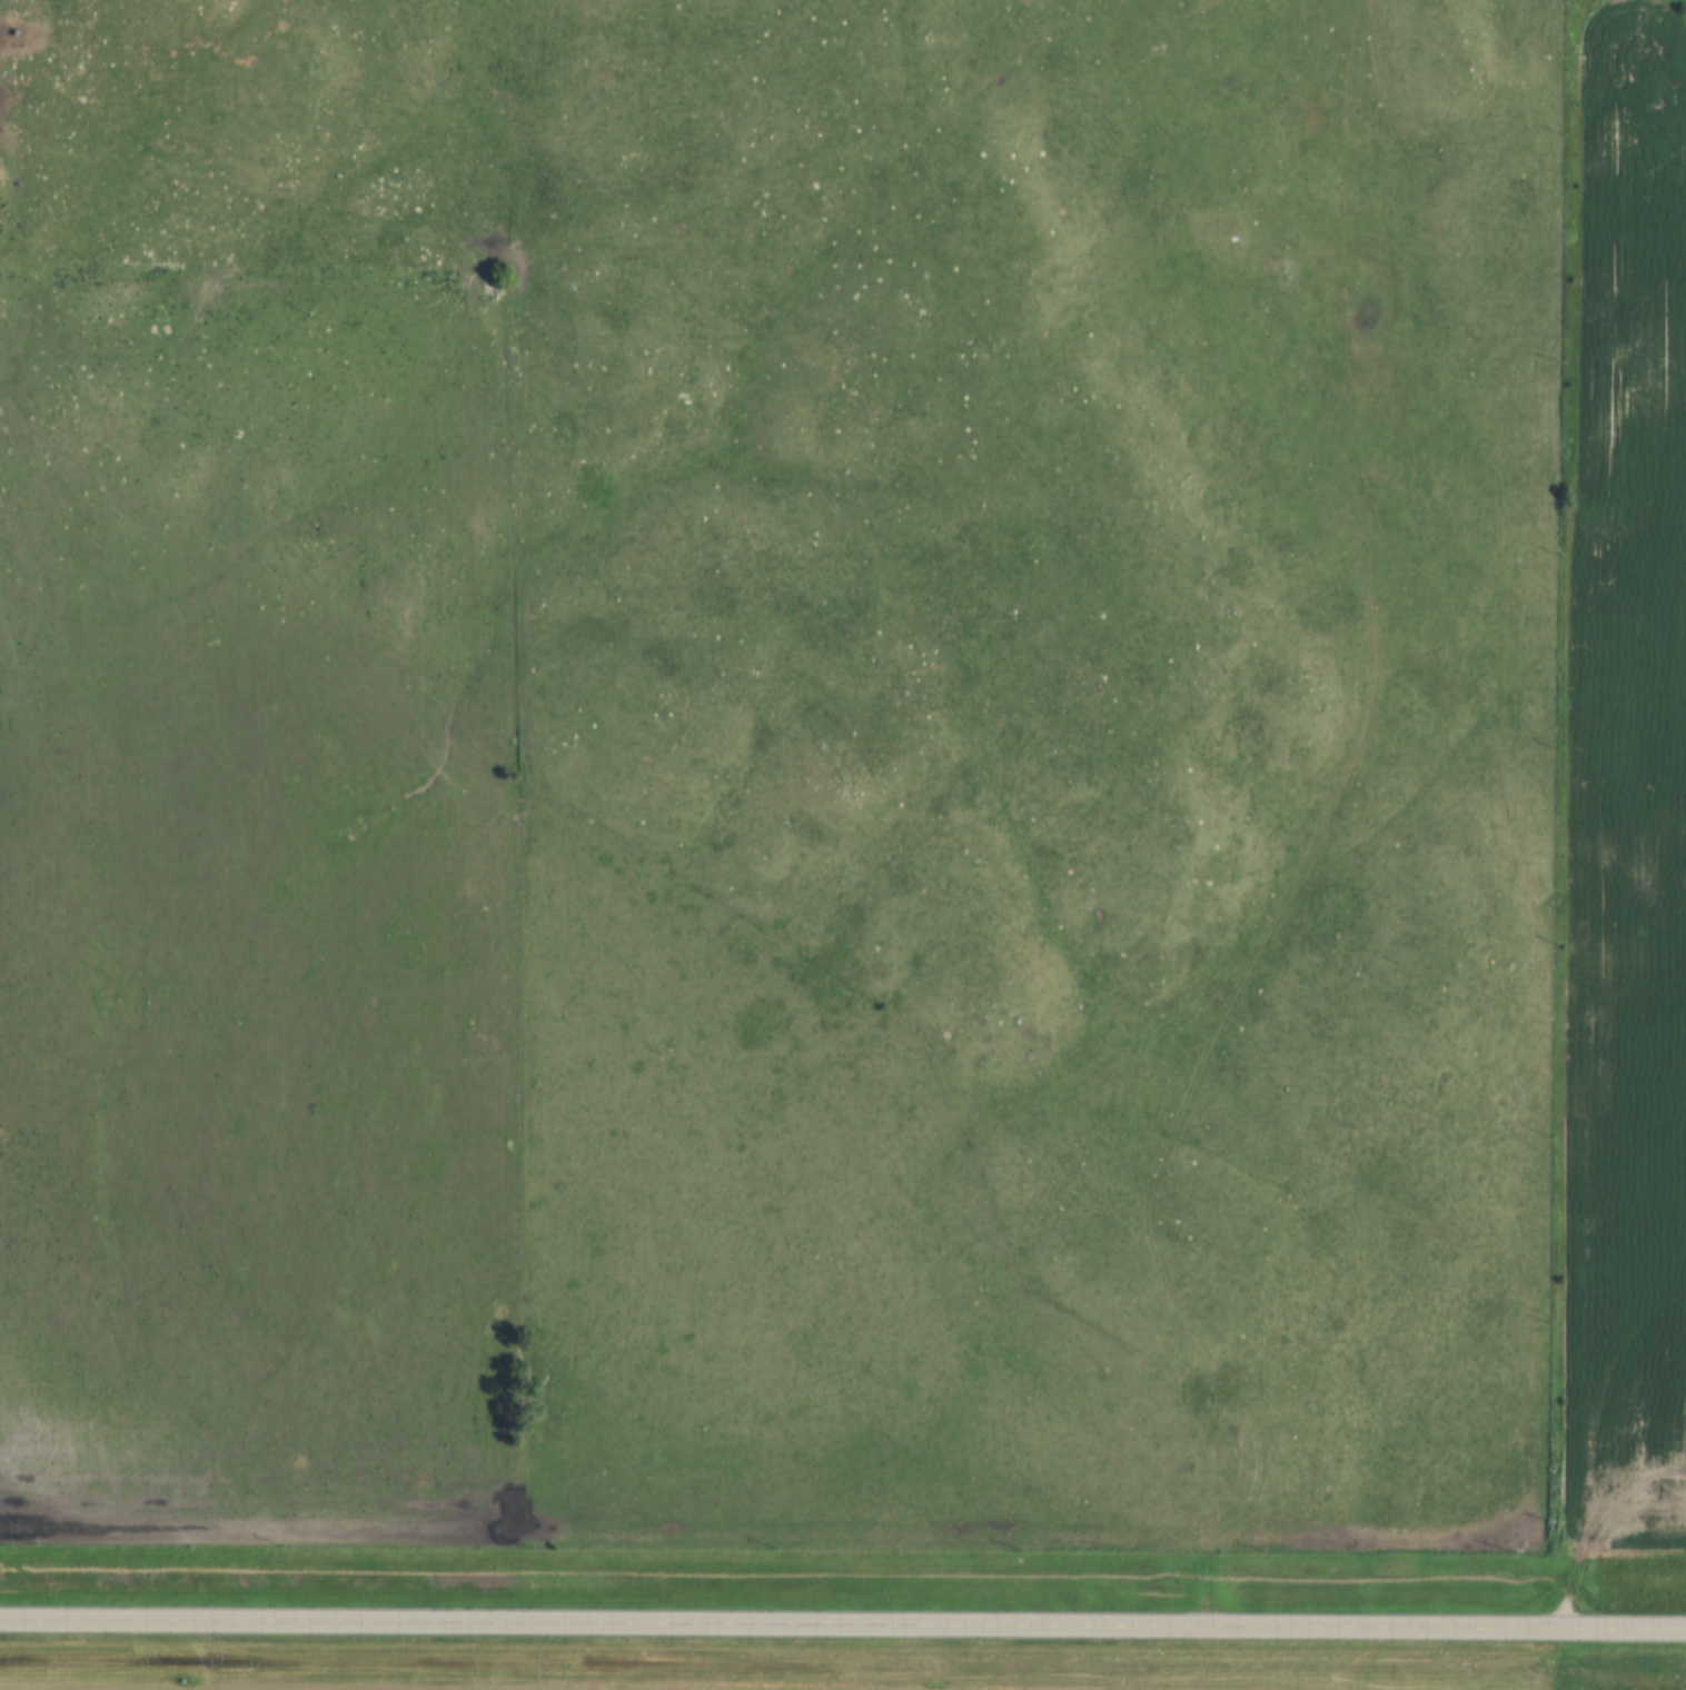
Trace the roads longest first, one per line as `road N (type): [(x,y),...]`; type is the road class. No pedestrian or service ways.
road 1 (secondary): [(1685,1631),(0,1623)]

